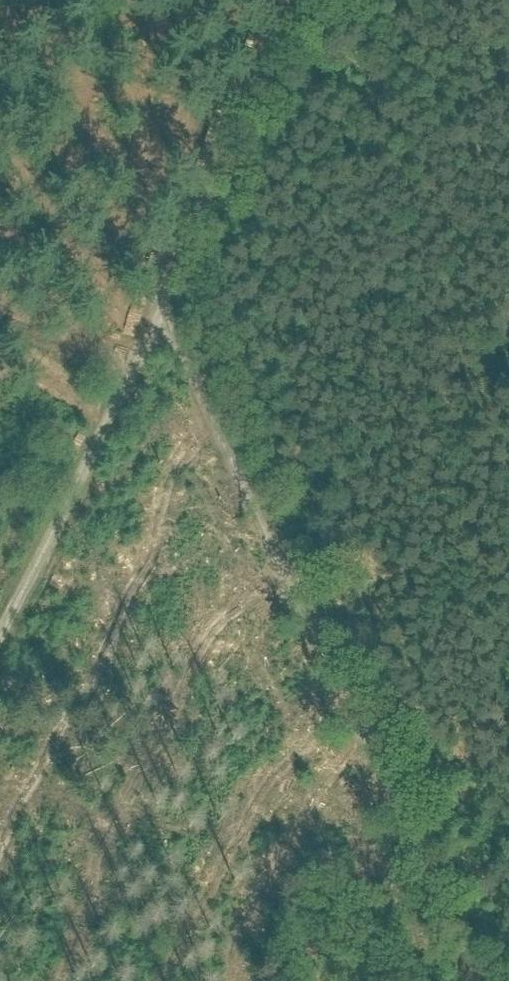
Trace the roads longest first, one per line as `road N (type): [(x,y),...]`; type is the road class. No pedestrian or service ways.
road 1 (track): [(487,980),(172,270)]
road 2 (track): [(0,619),(172,270),(293,0)]

